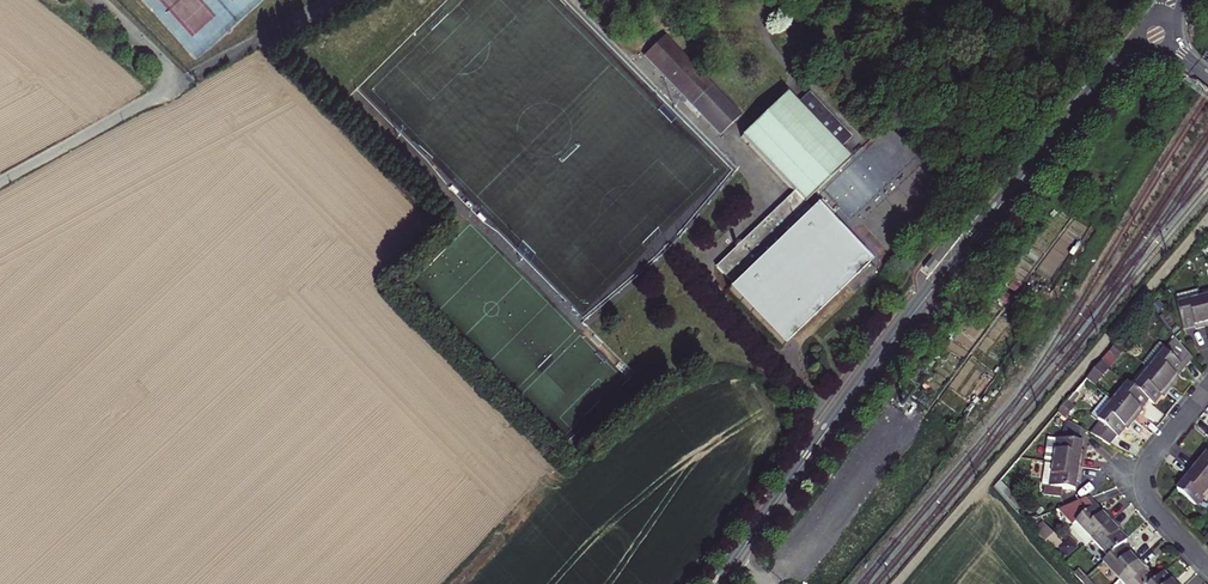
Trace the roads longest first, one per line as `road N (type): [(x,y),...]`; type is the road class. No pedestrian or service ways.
road 1 (tertiary): [(1103,81),(889,344),(718,583)]
road 2 (track): [(1207,231),(896,583)]
road 3 (residential): [(1207,389),(1143,479),(1151,504),(1207,566)]
road 4 (unclassified): [(0,181),(177,85)]

